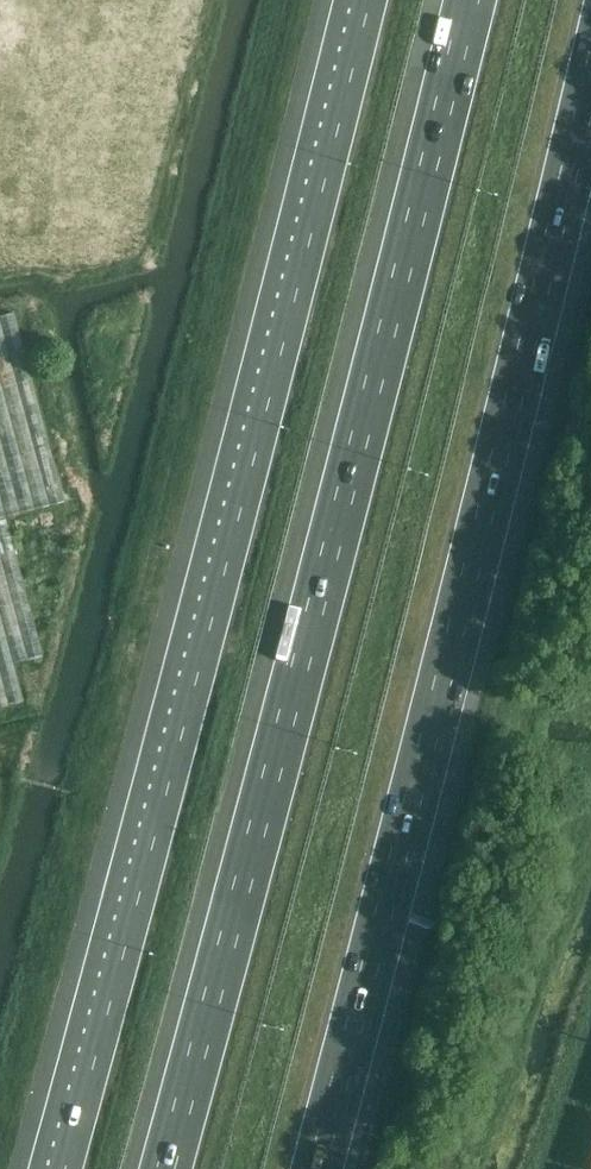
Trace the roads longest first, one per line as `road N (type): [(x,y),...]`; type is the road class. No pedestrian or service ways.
road 1 (motorway): [(360,0),(54,1168)]
road 2 (motorway): [(469,0),(164,1168)]
road 3 (motorway): [(314,1168),(590,75)]

